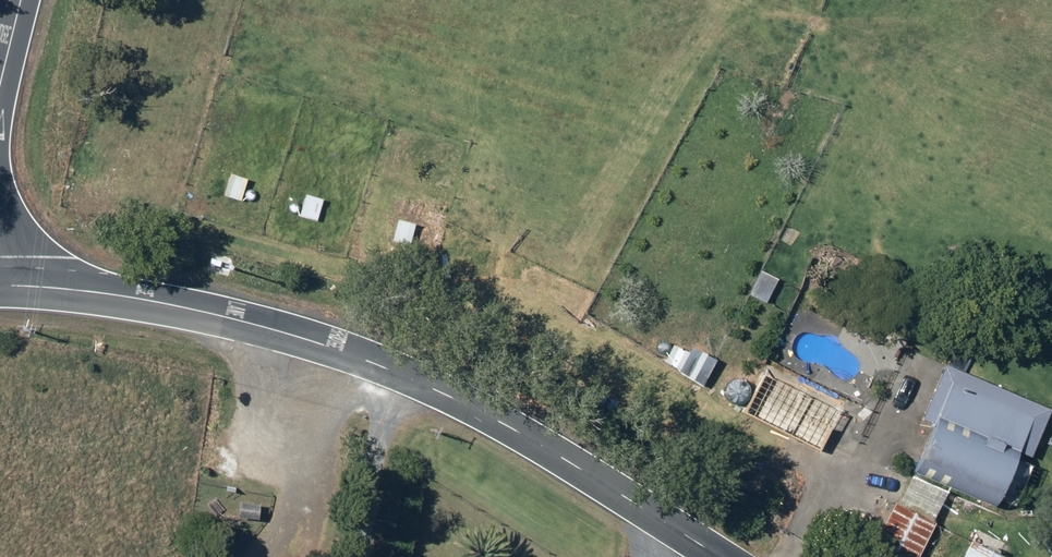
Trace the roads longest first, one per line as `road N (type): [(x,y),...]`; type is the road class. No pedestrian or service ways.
road 1 (secondary): [(0,287),(188,309),(410,378),(716,556)]
road 2 (track): [(270,556),(280,547),(301,338)]

